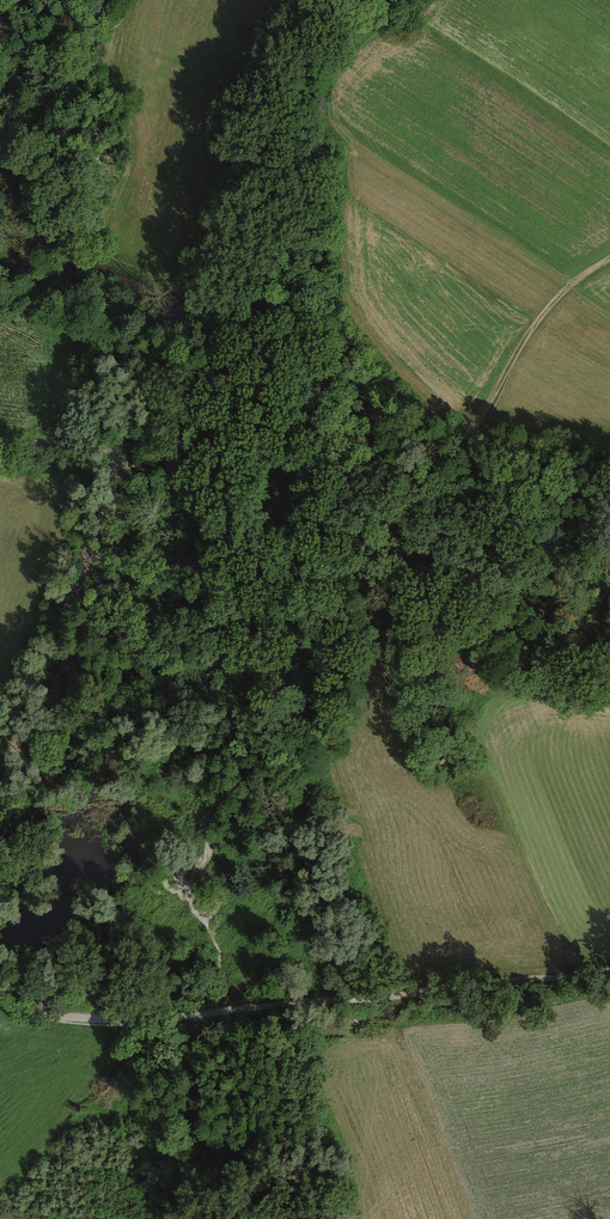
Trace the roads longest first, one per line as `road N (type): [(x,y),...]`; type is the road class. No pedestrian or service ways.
road 1 (track): [(0,995),(26,1009),(111,1020),(359,993),(609,979)]
road 2 (track): [(114,467),(0,783)]
road 3 (track): [(444,457),(322,473),(260,471),(214,485),(114,467)]
road 4 (track): [(609,261),(566,289),(537,322),(479,419),(444,457)]
road 5 (track): [(174,310),(276,354),(349,470)]

